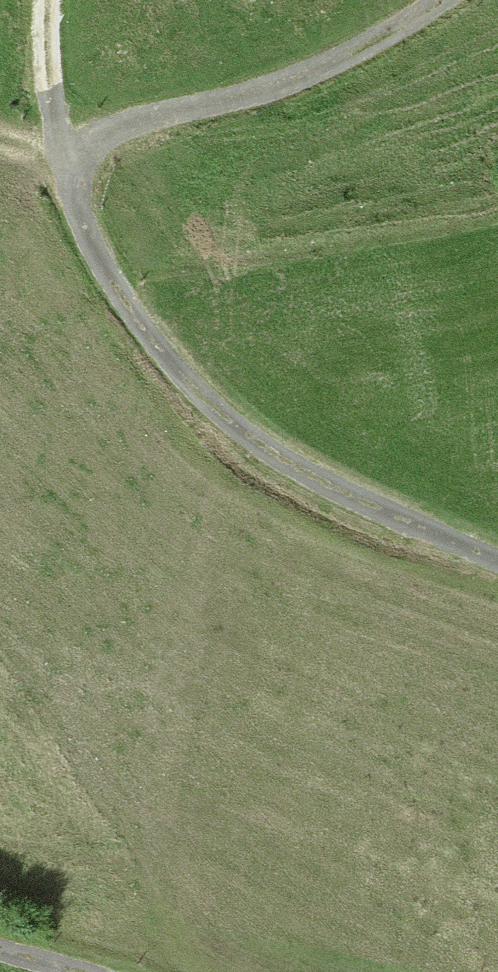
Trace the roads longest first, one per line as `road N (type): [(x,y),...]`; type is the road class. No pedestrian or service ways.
road 1 (track): [(497,560),(326,481),(226,417),(117,295),(56,150)]
road 2 (track): [(56,150),(277,88),(438,0)]
road 3 (track): [(56,150),(46,0)]

